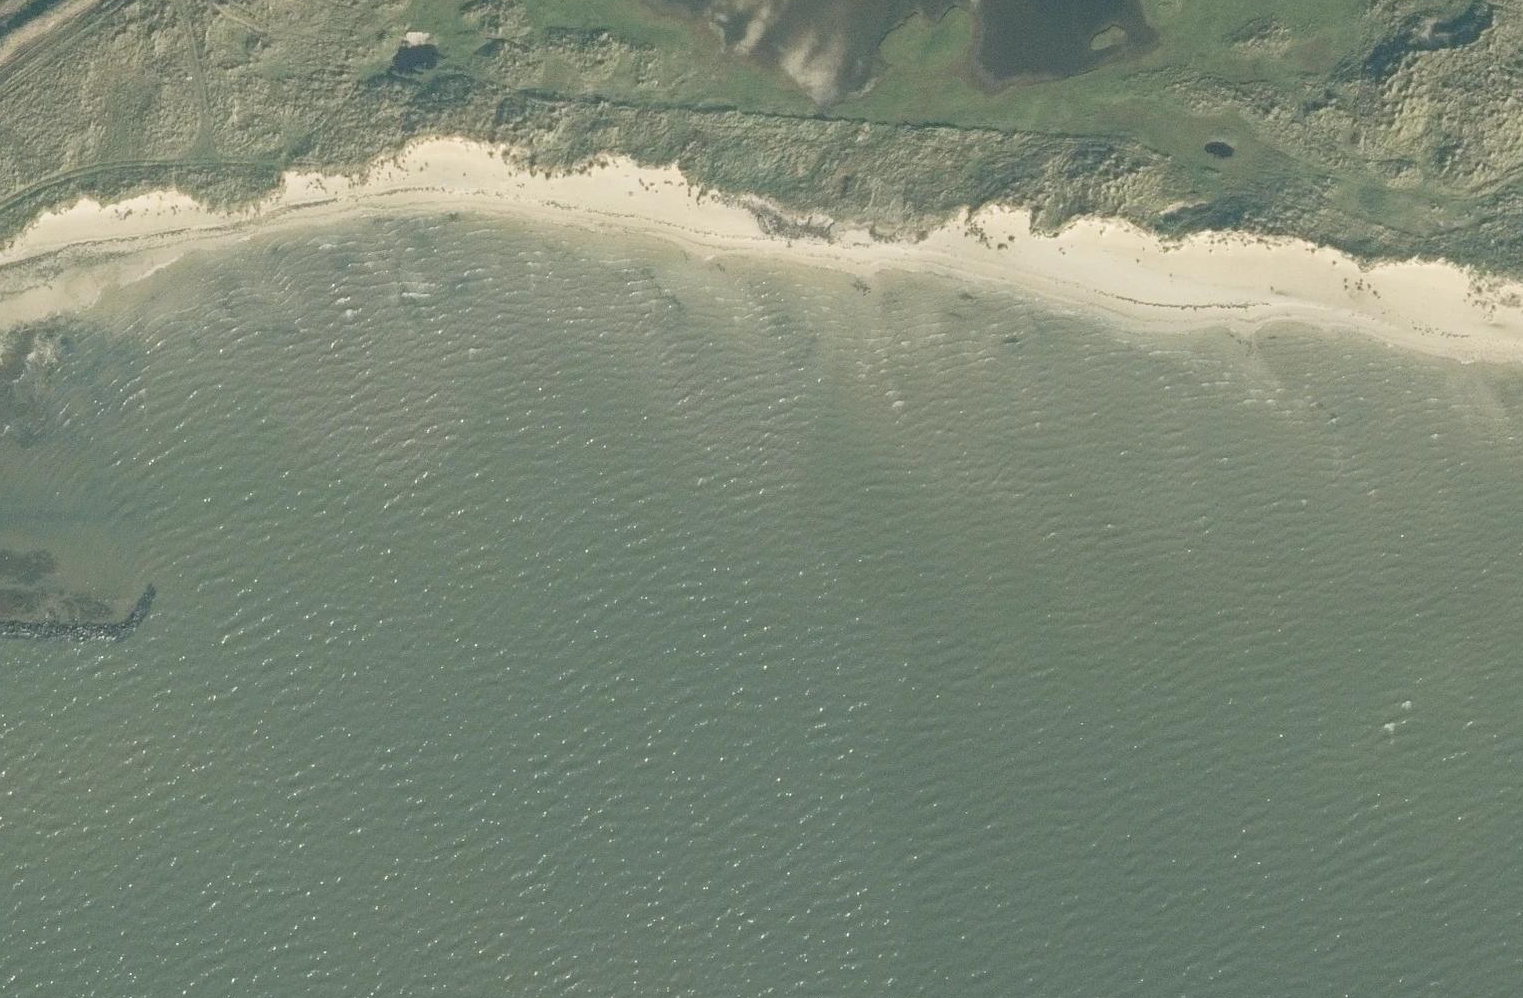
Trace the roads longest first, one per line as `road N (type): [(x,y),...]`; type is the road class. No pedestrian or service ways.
road 1 (track): [(181,0),(208,110),(198,155),(64,175),(0,204)]

